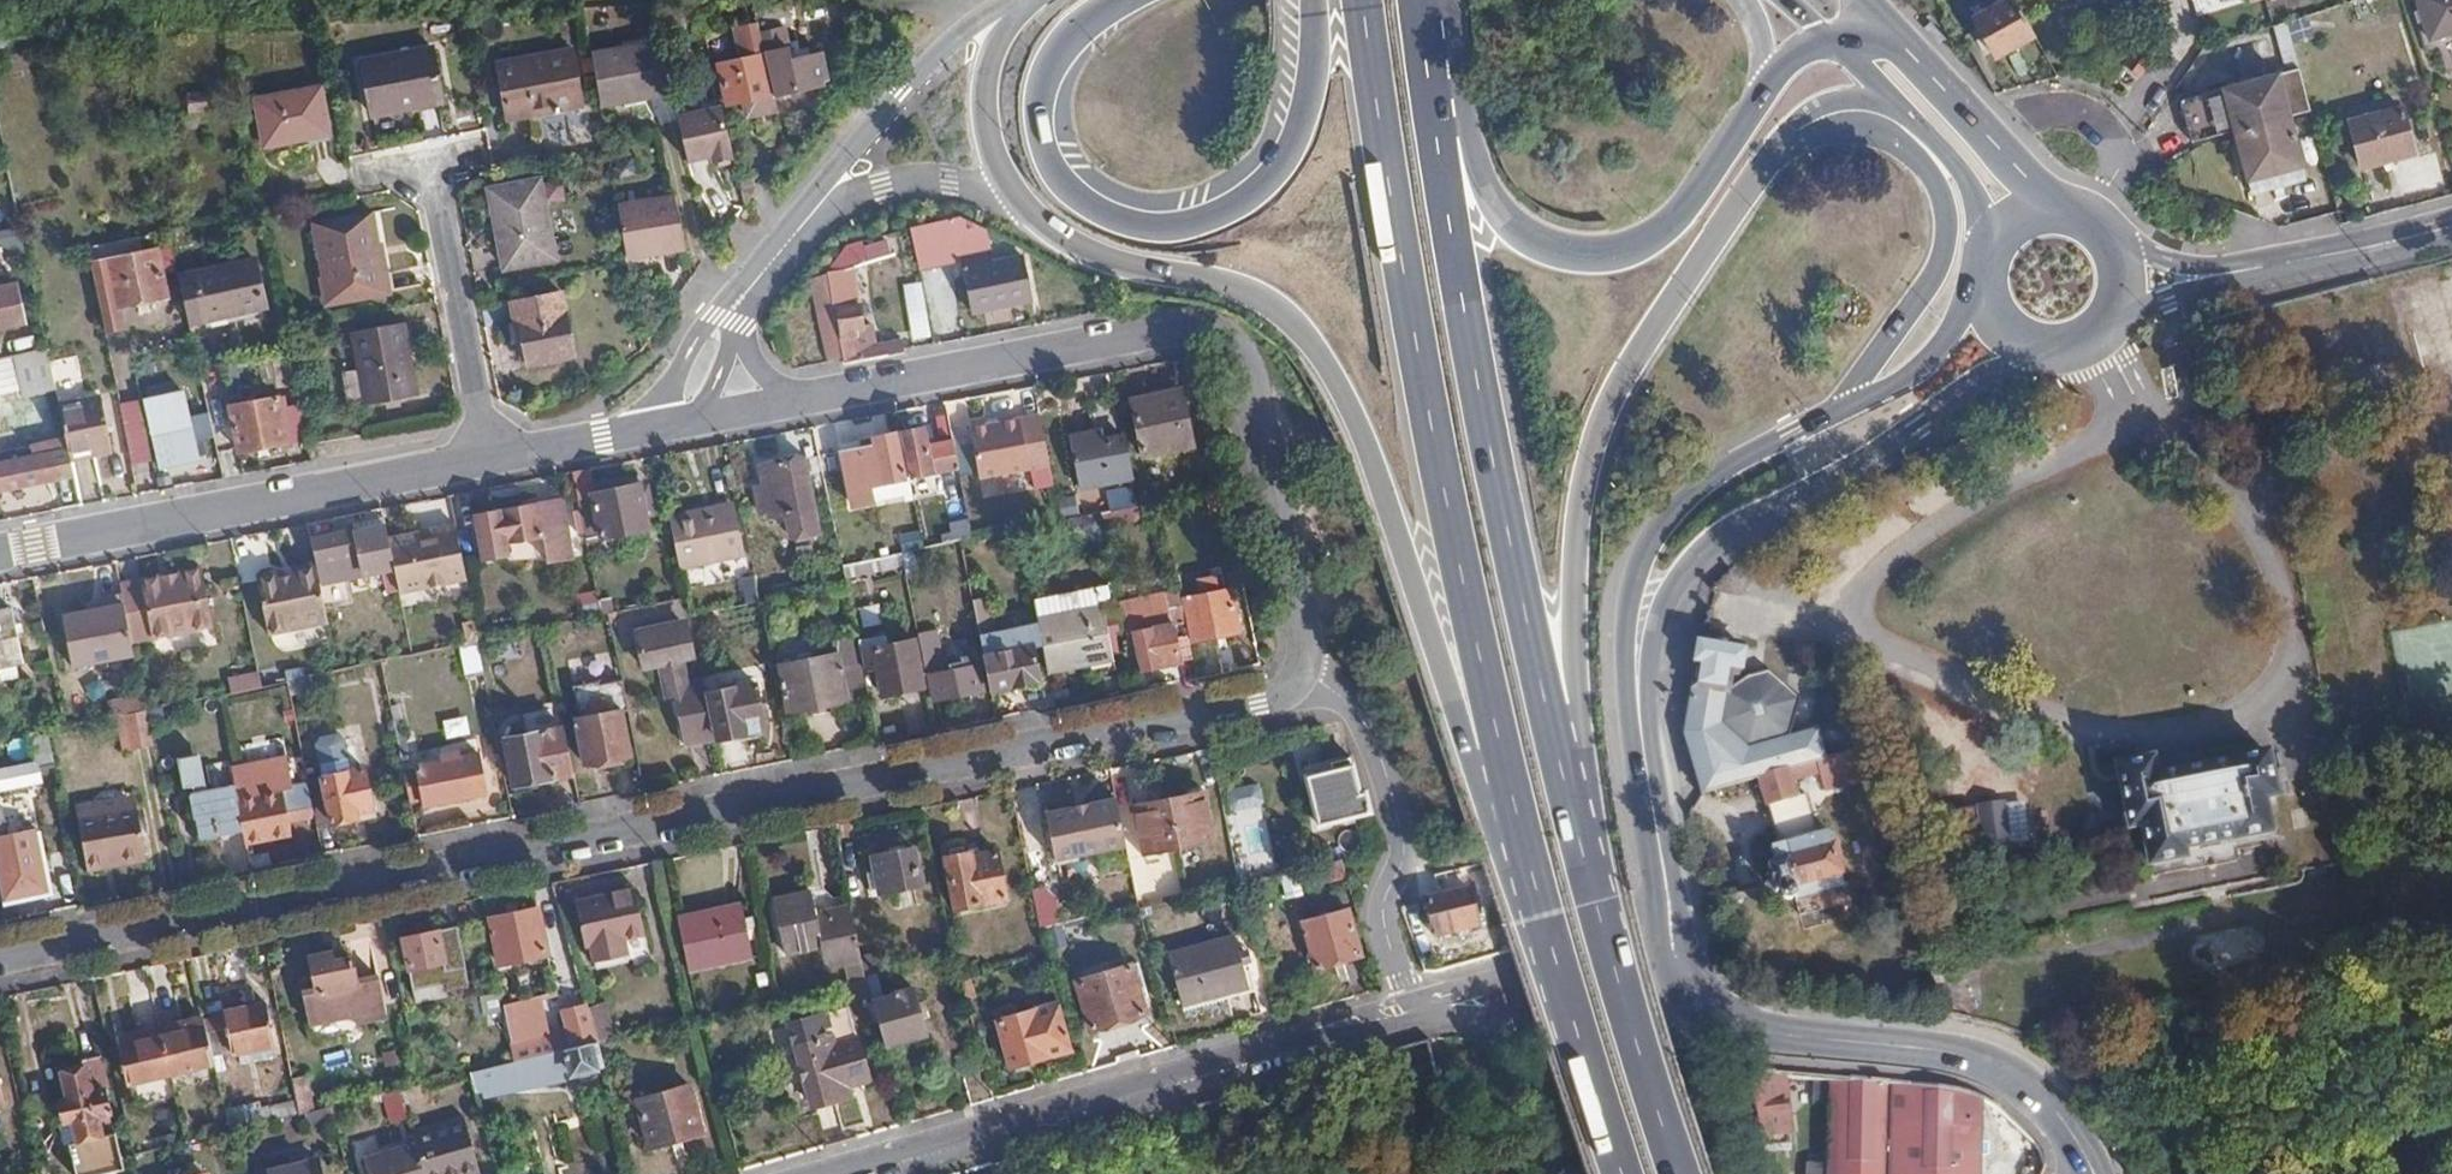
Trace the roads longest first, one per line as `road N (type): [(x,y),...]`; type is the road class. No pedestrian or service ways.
road 1 (residential): [(0,965),(1285,704),(1309,673)]
road 2 (primary): [(1012,189),(1041,222),(1099,258),(1255,296),(1291,324),(1330,370),(1366,446),(1460,724),(1541,916)]
road 3 (primary): [(1362,0),(1441,488),(1541,916)]
road 4 (primary): [(1595,900),(1496,476),(1417,0)]
road 5 (primary): [(1595,900),(1572,659),(1586,477),(1643,348),(1764,167),(1809,120),(1840,109)]
road 6 (residential): [(1309,673),(1255,361),(1193,325),(797,401)]
road 7 (residential): [(678,426),(0,560)]
road 8 (secondary): [(1649,791),(1645,725),(1654,629),(1700,553),(1745,519),(1918,427),(1984,378),(2055,348)]
road 9 (primary): [(1313,0),(1311,92),(1282,167),(1231,211),(1161,228),(1085,205),(1053,164),(1045,138),(1044,89),(1057,53),(1116,0)]
road 10 (residential): [(844,1173),(1410,1014)]
road 11 (primary): [(1766,90),(1667,231),(1614,256),(1549,248),(1513,226),(1478,170),(1449,0)]
road 12 (secondary): [(1844,410),(1715,480),(1656,544),(1630,624),(1629,683),(1649,791)]
road 13 (secondary): [(2052,1107),(1971,1058),(1780,1035),(1737,1025),(1696,995)]
road 14 (residential): [(1410,1014),(1384,901),(1401,865),(1396,806),(1369,720),(1309,673)]
road 15 (primary): [(1840,109),(1909,150),(1936,188),(1944,223),(1925,287),(1844,410)]
road 16 (residential): [(1017,3),(981,20),(902,92),(812,208)]
road 17 (primary): [(1677,1173),(1595,900)]
road 18 (primary): [(1541,916),(1621,1173)]
road 19 (residential): [(1454,1005),(1510,1015),(1696,995)]
road 20 (residential): [(1674,937),(1500,979),(1454,1005)]
road 21 (secondary): [(2231,274),(2451,224)]
road 22 (primary): [(2050,211),(1905,45)]
road 23 (primary): [(812,208),(902,177),(1012,189)]
road 24 (primary): [(1017,3),(990,63),(985,104),(994,153),(1012,189)]
road 25 (secondary): [(1985,289),(1937,356),(1844,410)]
road 26 (primary): [(1897,99),(1961,174),(1990,253)]
road 27 (secondary): [(1674,937),(1649,791)]
road 28 (residential): [(733,308),(687,356),(674,391),(678,426)]
road 29 (secondary): [(2111,317),(2231,274)]
road 30 (residential): [(812,208),(733,308)]

